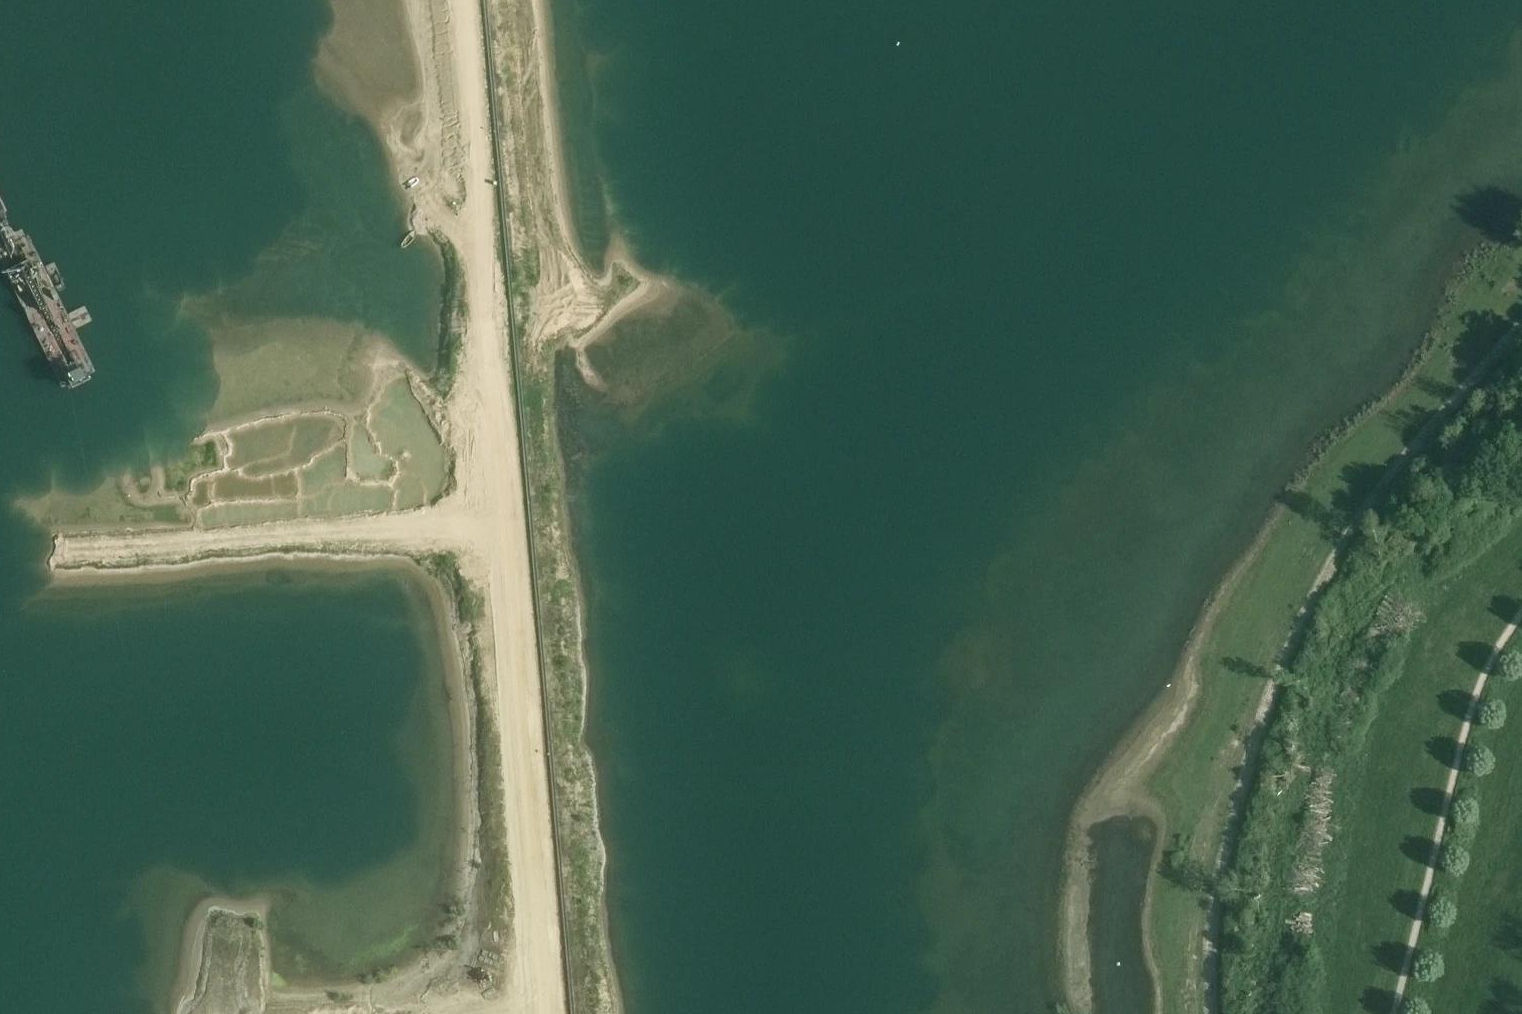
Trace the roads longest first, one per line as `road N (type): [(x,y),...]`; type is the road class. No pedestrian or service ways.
road 1 (track): [(548,1013),(463,0)]
road 2 (track): [(1521,615),(1481,684),(1462,742),(1398,1013)]

